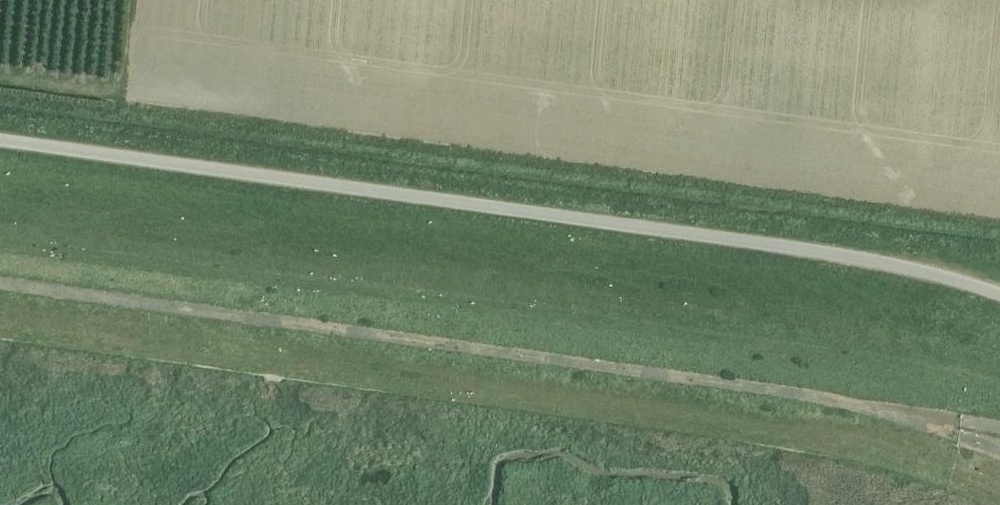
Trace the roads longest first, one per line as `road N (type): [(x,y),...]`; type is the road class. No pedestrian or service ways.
road 1 (unclassified): [(999,295),(856,258),(0,141)]
road 2 (track): [(920,418),(799,394),(0,283)]

